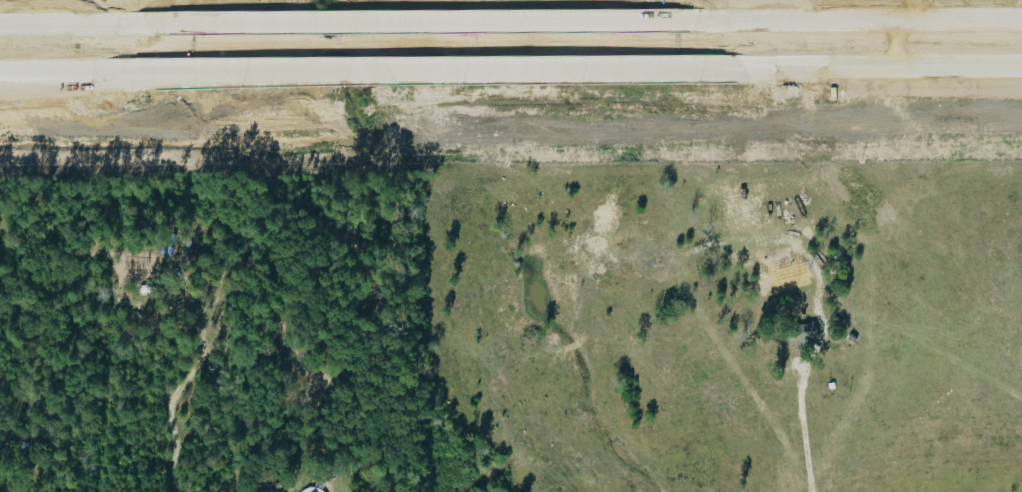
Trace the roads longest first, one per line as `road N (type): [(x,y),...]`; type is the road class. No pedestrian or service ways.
road 1 (motorway): [(123,72),(736,71)]
road 2 (motorway): [(688,23),(127,23)]
road 3 (motorway): [(1021,21),(688,23)]
road 4 (motorway): [(736,71),(1021,68)]
road 5 (motorway): [(0,89),(127,79)]
road 6 (motorway): [(127,23),(0,24)]
road 7 (motorway): [(0,72),(123,72)]

